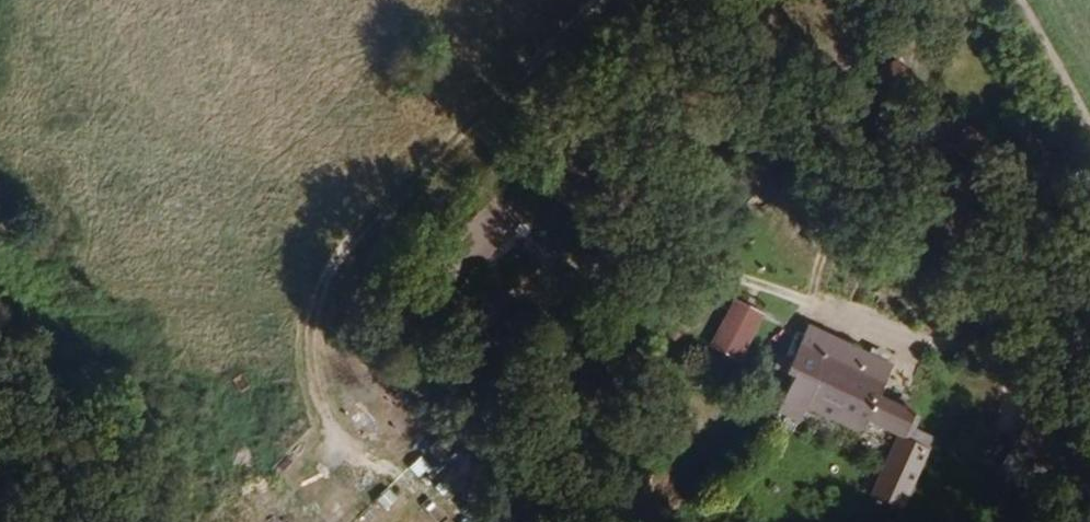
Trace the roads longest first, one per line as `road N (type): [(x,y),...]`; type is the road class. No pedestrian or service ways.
road 1 (track): [(605,253),(712,276),(1089,396)]
road 2 (track): [(1089,141),(1001,0)]

